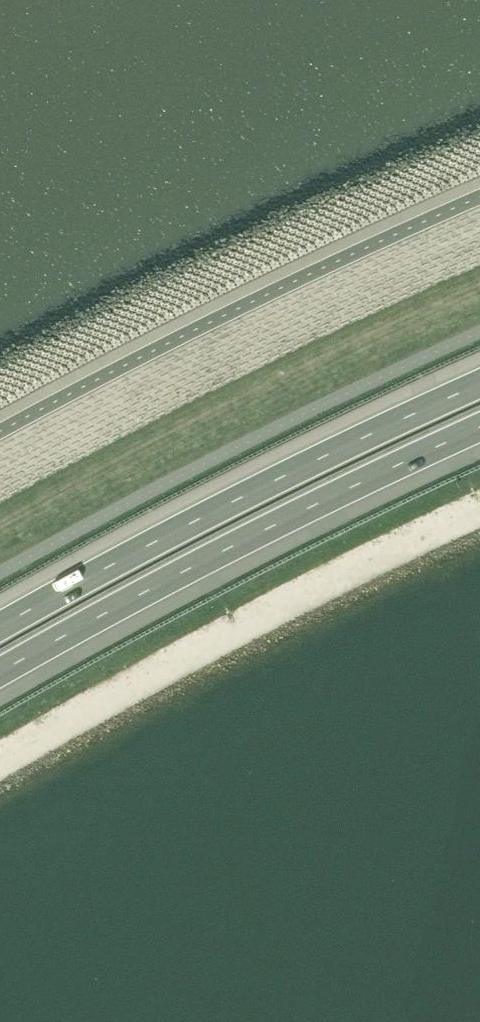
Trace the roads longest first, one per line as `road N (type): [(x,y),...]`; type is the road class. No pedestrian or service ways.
road 1 (motorway): [(0,671),(277,523),(479,427)]
road 2 (motorway): [(479,383),(260,487),(0,625)]

